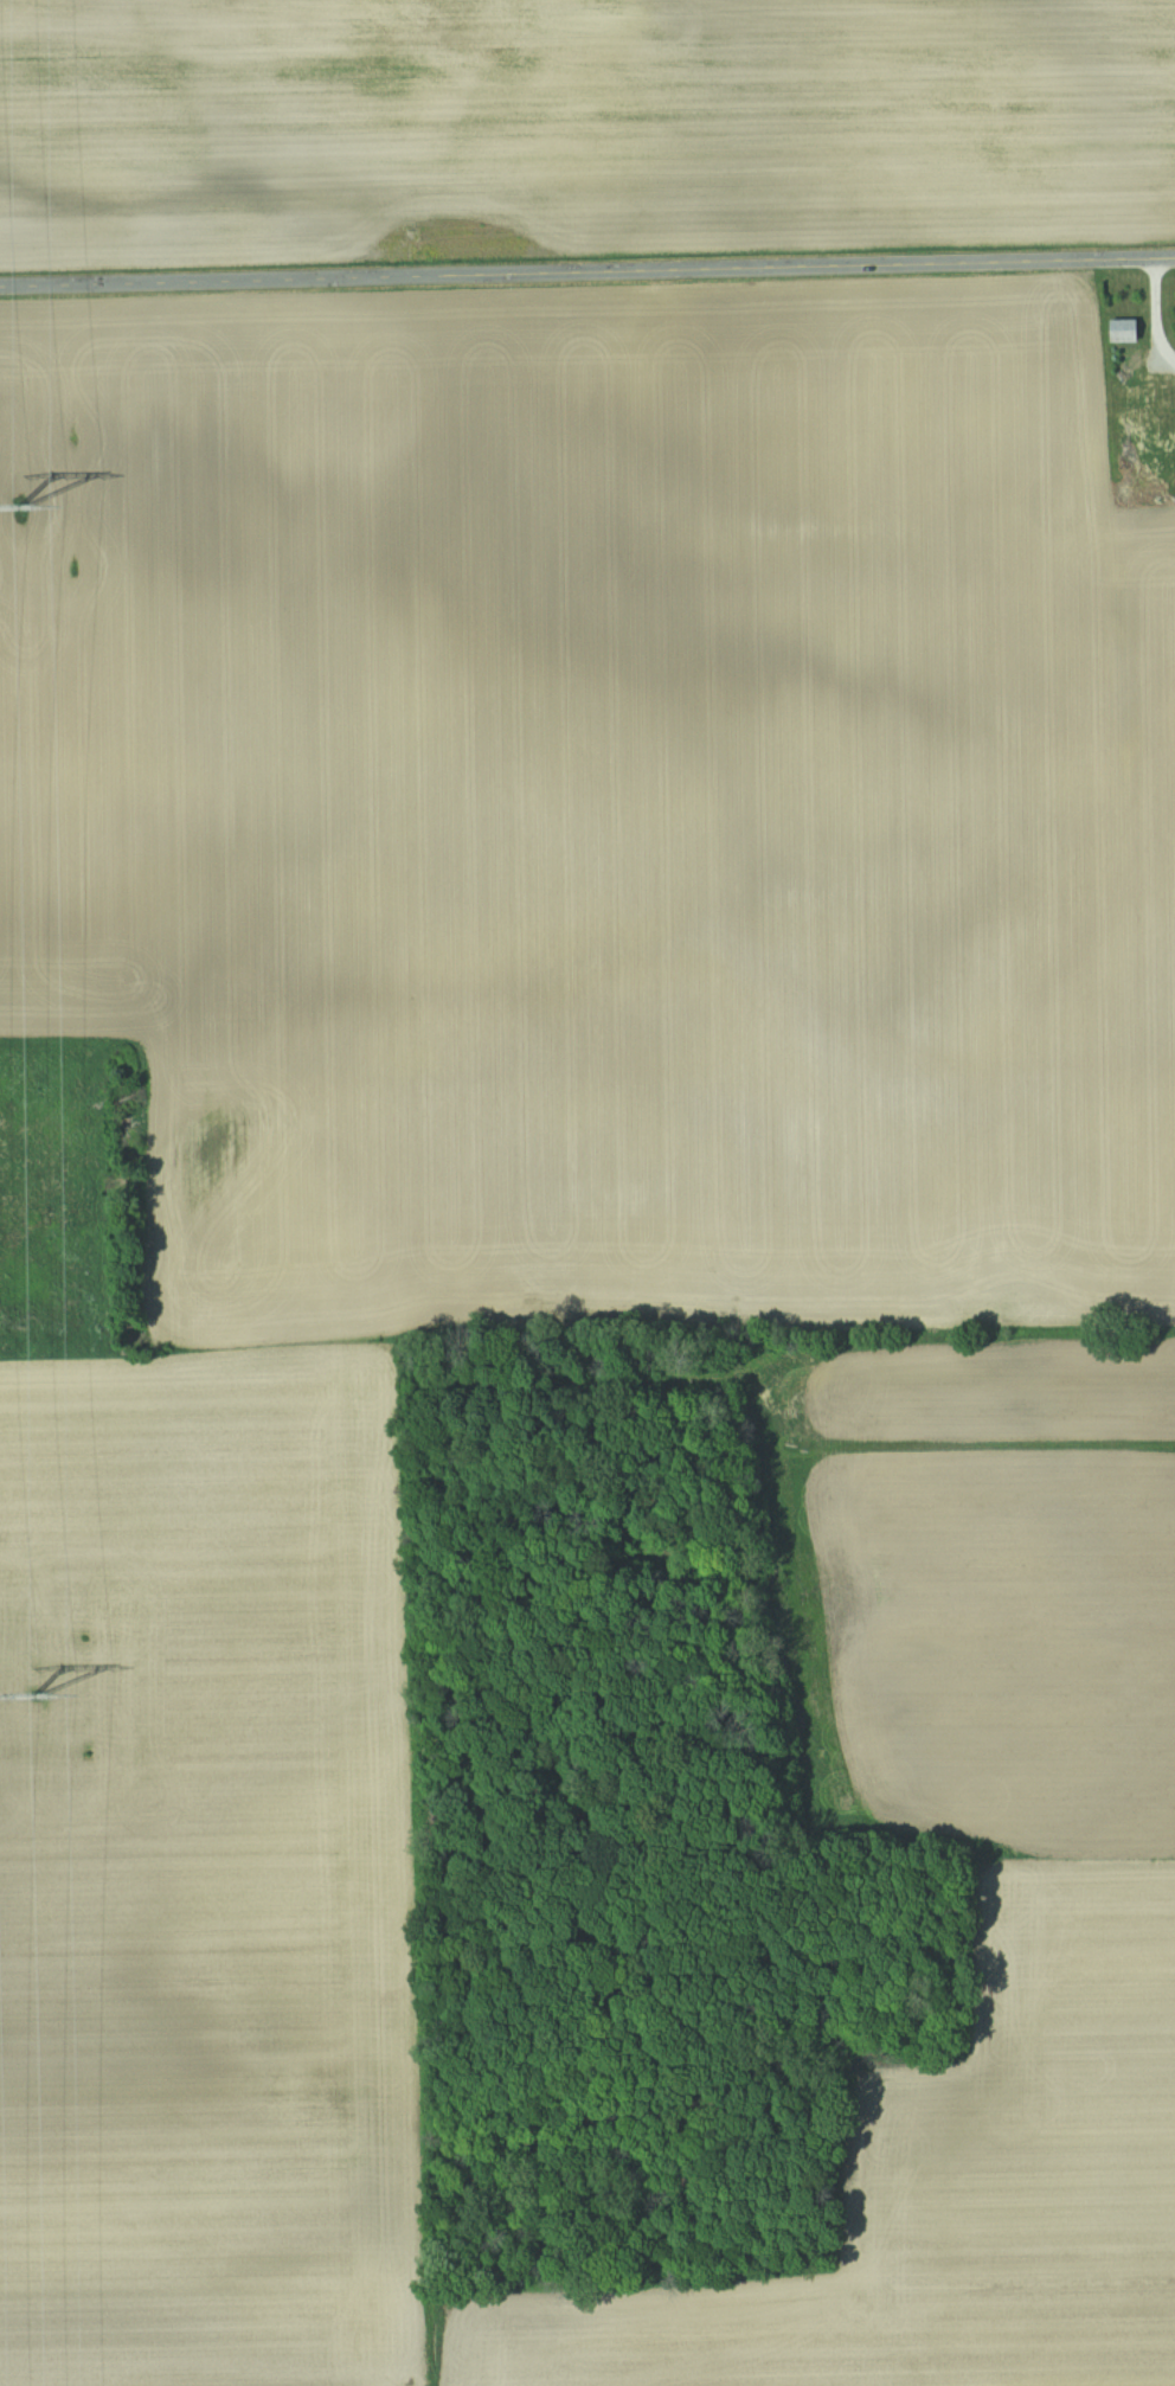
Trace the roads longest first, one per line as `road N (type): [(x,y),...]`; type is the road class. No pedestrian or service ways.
road 1 (residential): [(0,287),(1174,259)]

